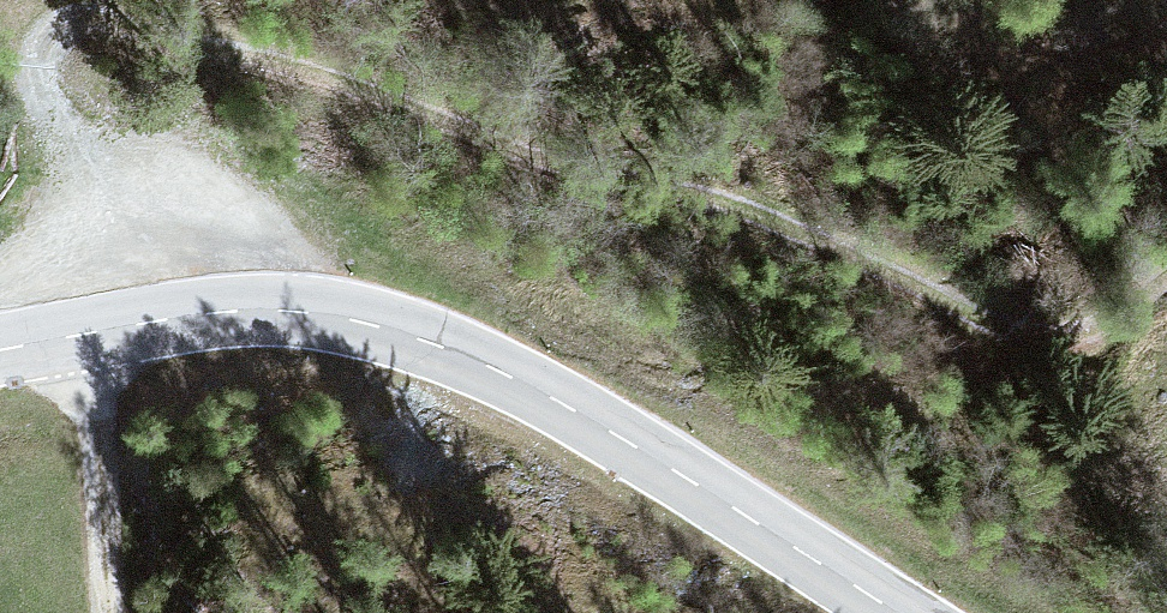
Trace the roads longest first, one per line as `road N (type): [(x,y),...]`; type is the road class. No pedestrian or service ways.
road 1 (track): [(81,334),(80,172),(37,60),(57,29),(85,22),(133,24),(343,81),(524,154),(711,198),(807,234),(1016,334),(1073,339),(1166,276)]
road 2 (tertiary): [(897,612),(543,394),(471,358),(381,327),(294,310),(234,310),(0,351)]
road 3 (track): [(81,334),(110,612)]

